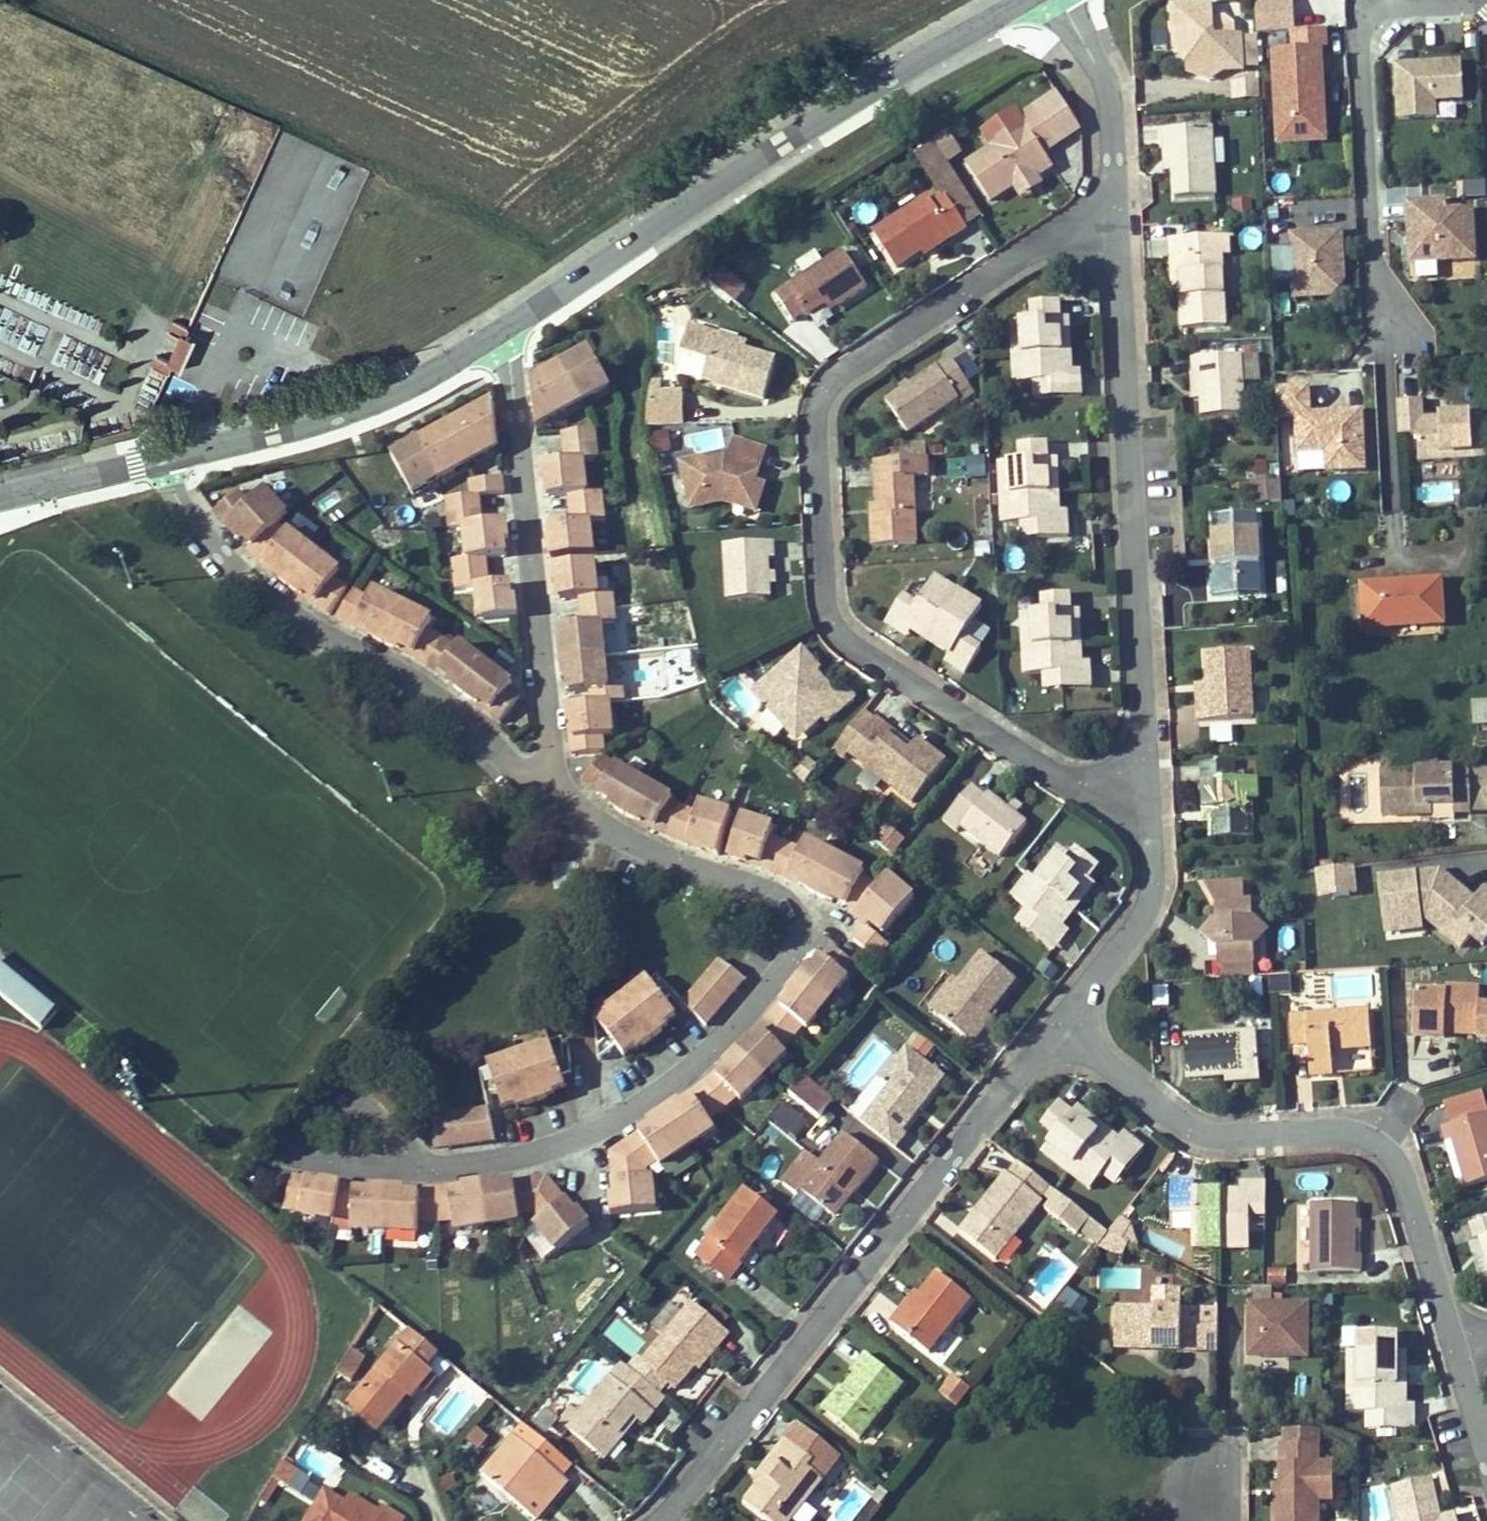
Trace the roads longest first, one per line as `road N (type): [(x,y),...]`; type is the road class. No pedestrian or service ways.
road 1 (residential): [(1118,205),(848,371),(826,393),(819,422),(831,618),(842,633),(1071,782),(1152,821)]
road 2 (residential): [(547,798),(794,908),(797,950),(694,1065),(561,1139),(439,1169)]
road 3 (residential): [(1061,1032),(659,1520)]
road 4 (residential): [(1390,515),(1361,11),(1486,5)]
road 5 (tertiary): [(1028,0),(498,332)]
road 6 (residential): [(1118,205),(1152,821)]
road 7 (residential): [(1457,1346),(1386,1124),(1203,1136),(1061,1032)]
road 8 (residential): [(153,462),(208,552),(444,707),(524,787),(547,798)]
road 9 (residential): [(498,332),(547,798)]
road 10 (tertiary): [(498,332),(433,371),(153,462)]
road 11 (residential): [(1152,821),(1150,903),(1061,1032)]
road 12 (residential): [(1063,0),(1097,63),(1118,205)]
road 13 (residential): [(439,1169),(337,1088),(292,1152)]
road 14 (tertiary): [(153,462),(0,499)]
road 15 (residential): [(292,1152),(439,1169)]

